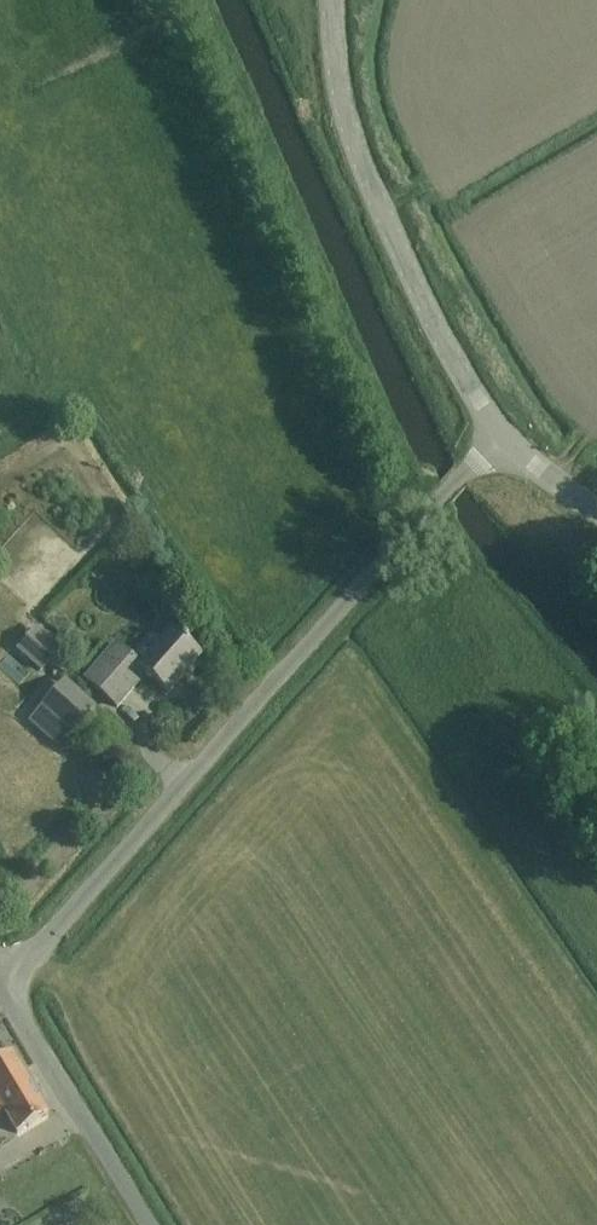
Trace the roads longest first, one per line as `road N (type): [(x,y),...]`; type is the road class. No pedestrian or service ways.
road 1 (unclassified): [(16,999),(40,945),(505,439)]
road 2 (unclassified): [(505,439),(462,375),(379,208),(344,105),(332,0)]
road 3 (unclassified): [(146,1224),(21,1026),(16,999)]

